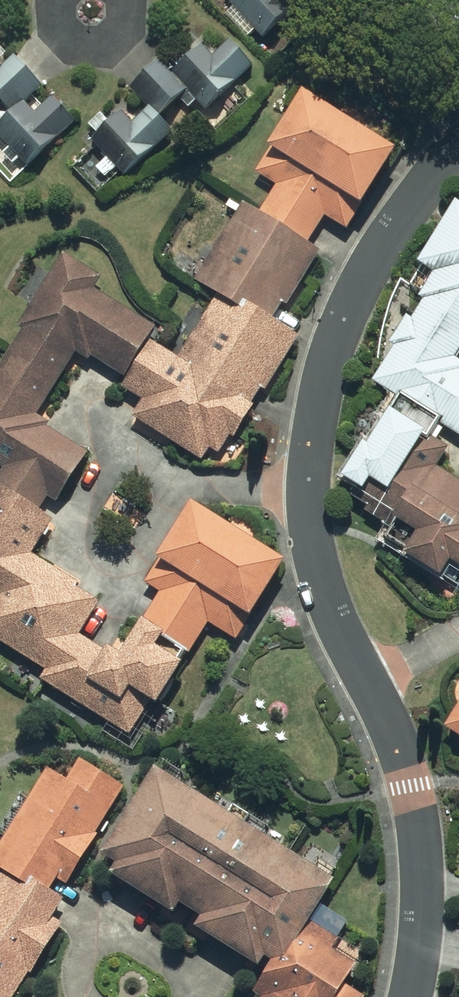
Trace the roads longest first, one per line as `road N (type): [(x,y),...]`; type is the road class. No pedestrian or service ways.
road 1 (residential): [(458,151),(426,180),(363,275),(331,362),(307,491)]
road 2 (residential): [(369,682),(421,831),(425,884),(409,996)]
road 3 (residential): [(307,491),(320,572),(369,682)]
road 4 (residential): [(185,486),(136,563),(123,567),(90,552),(83,517)]
road 5 (residential): [(83,517),(123,455),(170,465),(185,486)]
road 6 (residential): [(133,0),(130,25),(99,47),(73,45),(50,17),(53,0)]
road 7 (residential): [(307,491),(185,486)]
road 8 (residential): [(97,937),(123,936),(183,976),(190,996)]

